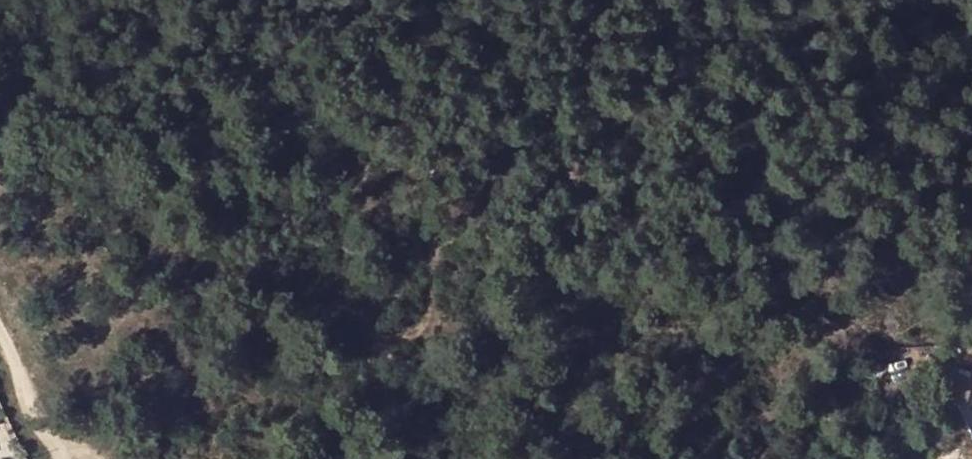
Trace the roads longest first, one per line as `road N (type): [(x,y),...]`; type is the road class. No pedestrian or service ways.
road 1 (track): [(57,458),(0,337)]

